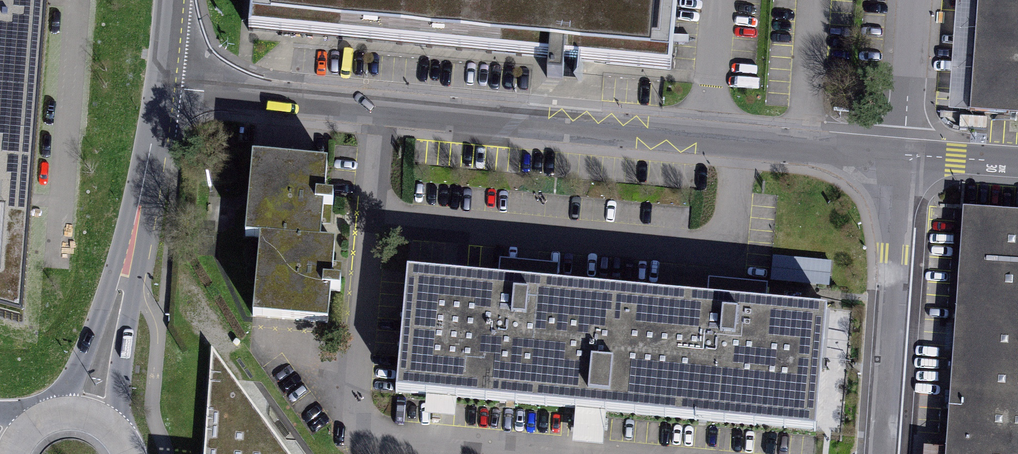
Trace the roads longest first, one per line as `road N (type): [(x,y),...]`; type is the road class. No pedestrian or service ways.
road 1 (unclassified): [(162,86),(903,157)]
road 2 (residential): [(85,414),(127,261),(162,86)]
road 3 (unclassified): [(903,157),(882,453)]
road 4 (unclassified): [(903,157),(914,0)]

